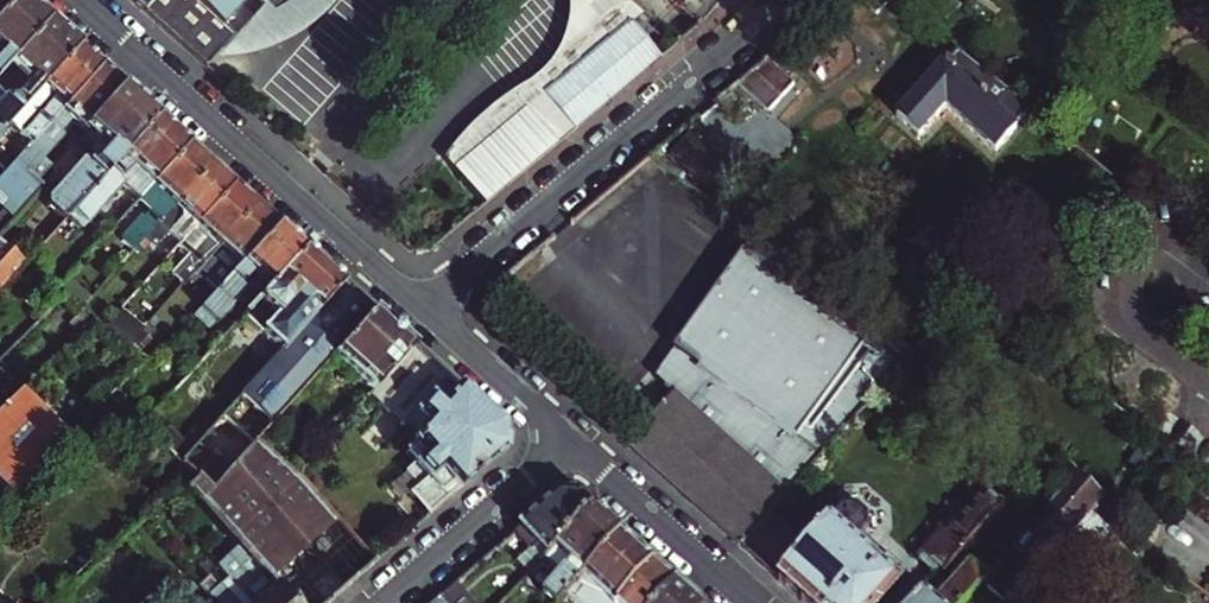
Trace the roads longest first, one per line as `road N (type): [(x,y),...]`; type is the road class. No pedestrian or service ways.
road 1 (residential): [(422,309),(790,0)]
road 2 (residential): [(422,309),(79,0)]
road 3 (residential): [(385,602),(570,441)]
road 4 (residential): [(570,441),(750,602)]
road 5 (residential): [(570,441),(422,309)]

